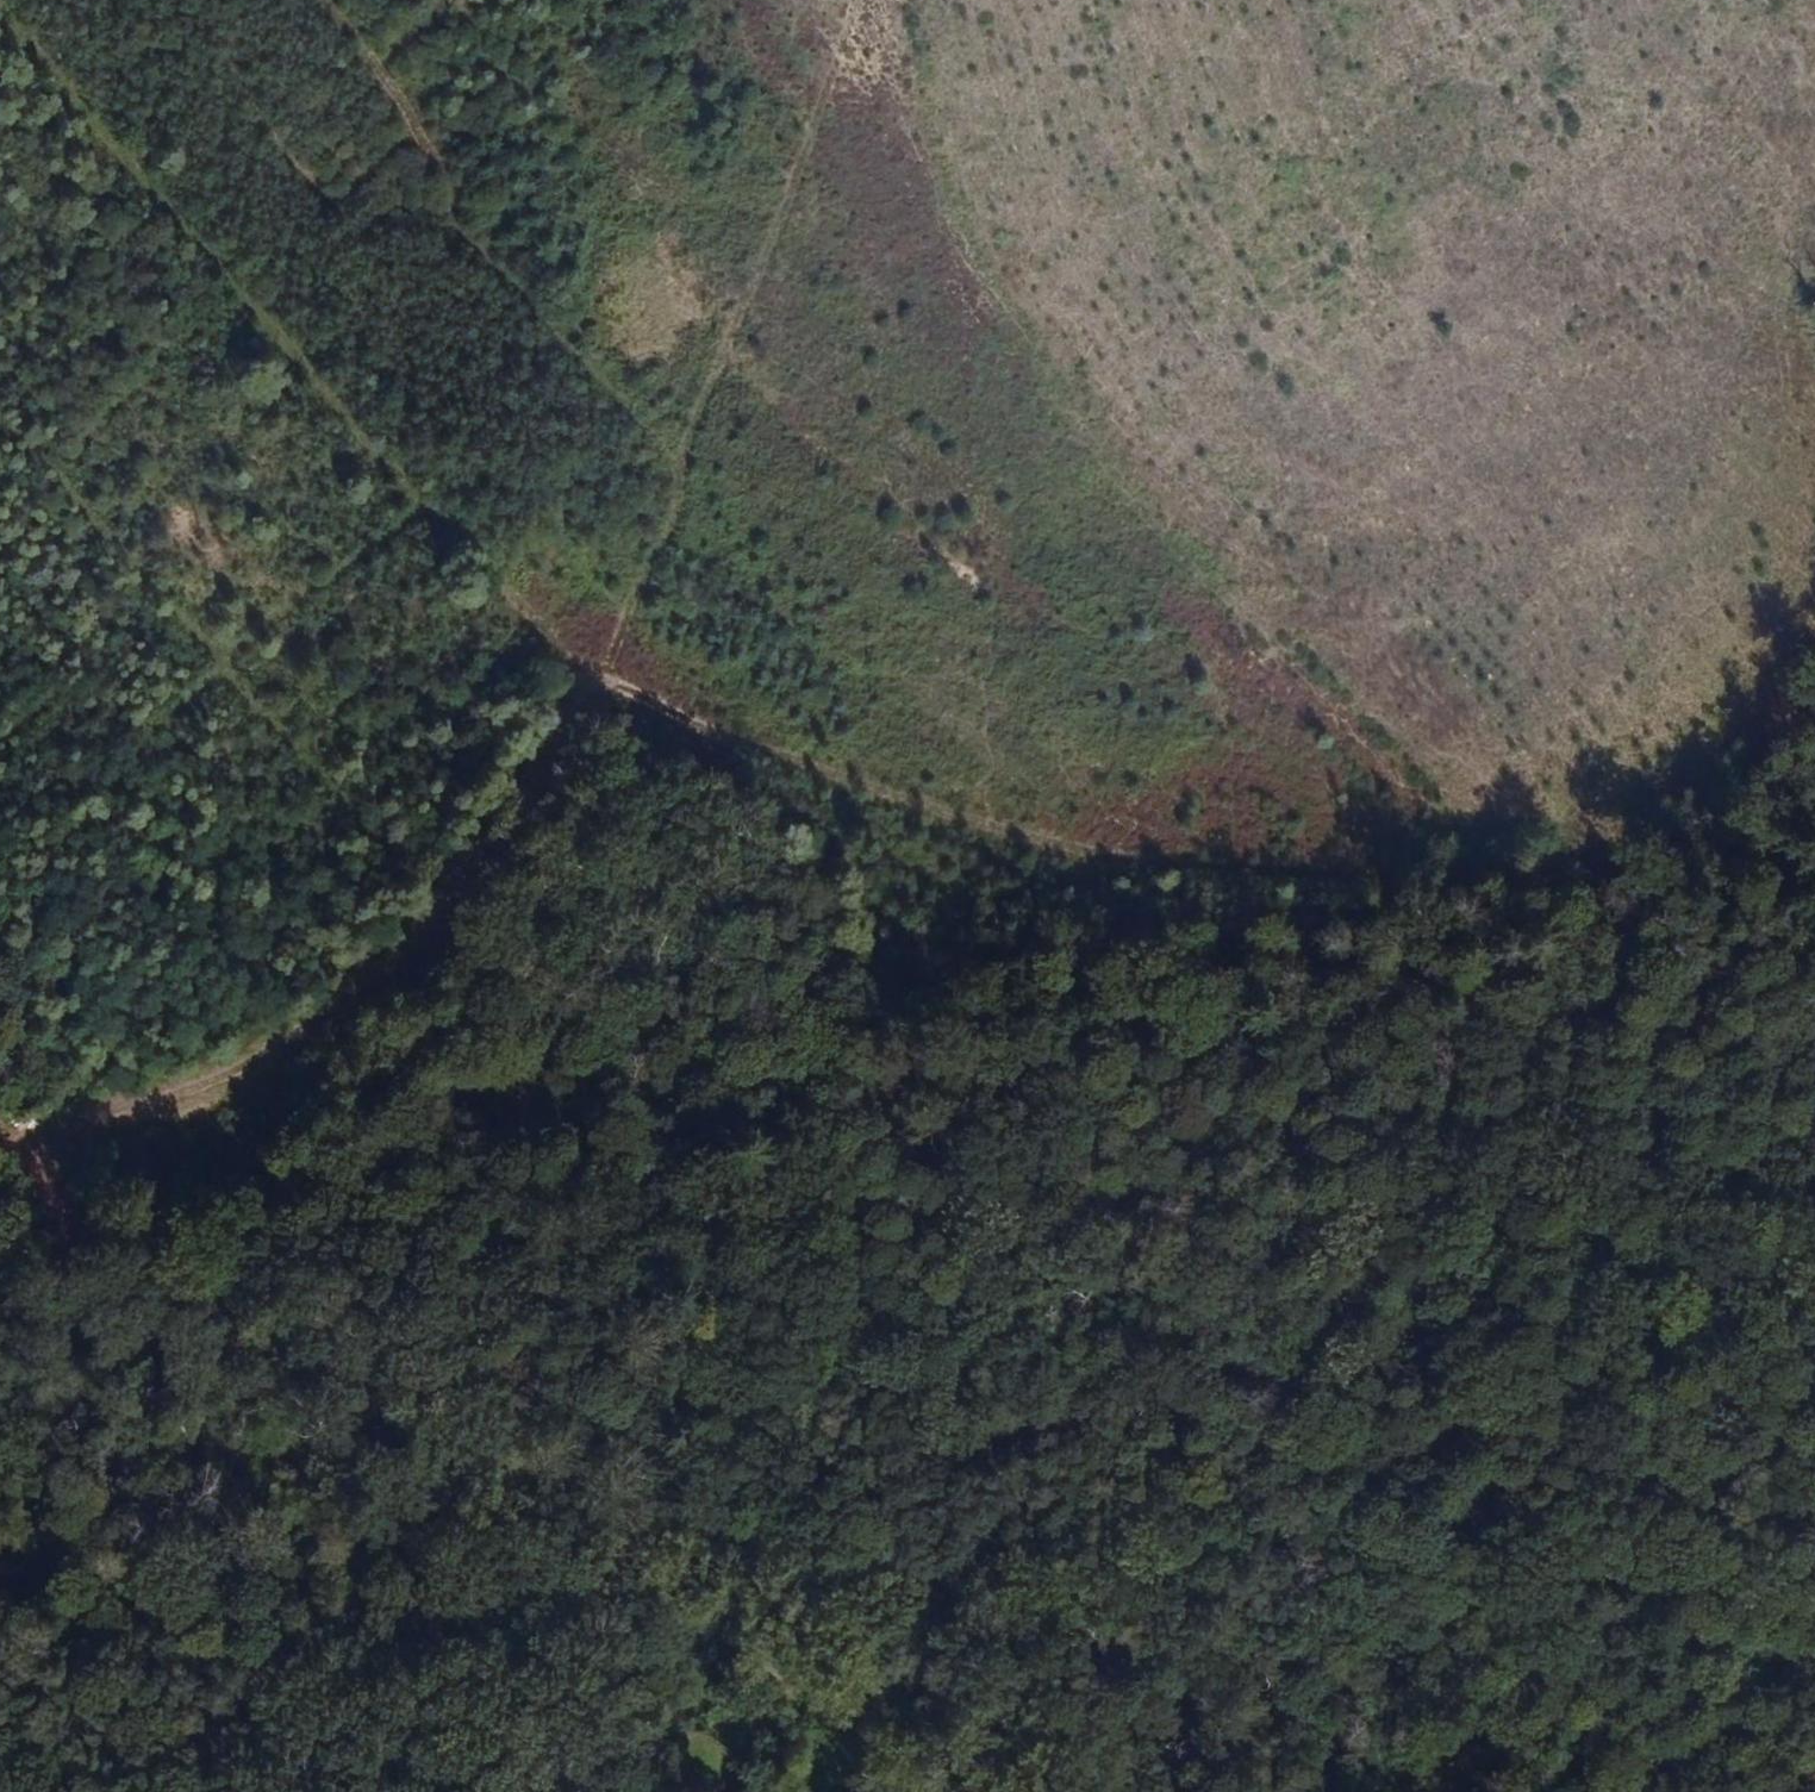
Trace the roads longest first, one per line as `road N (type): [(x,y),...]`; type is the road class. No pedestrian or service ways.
road 1 (track): [(612,1531),(686,1145),(1814,906)]
road 2 (track): [(0,1145),(69,1225),(1075,1791)]

